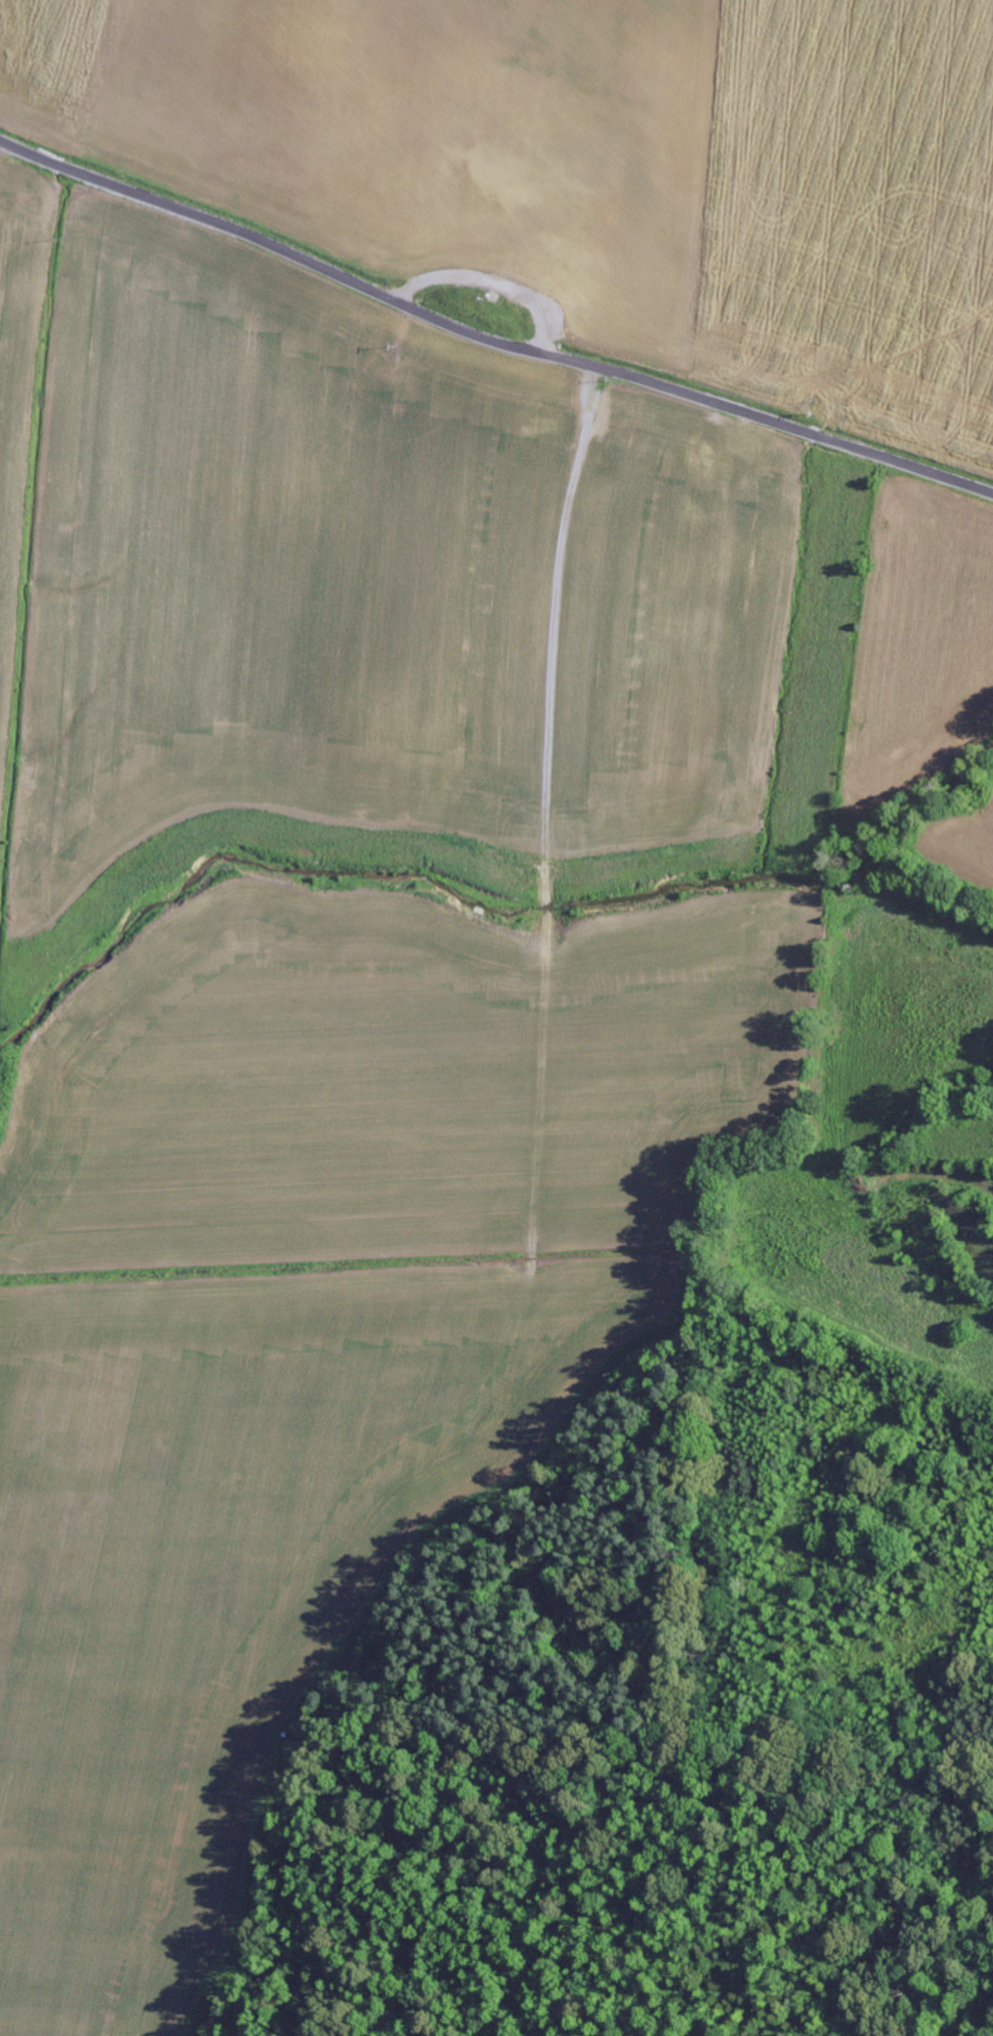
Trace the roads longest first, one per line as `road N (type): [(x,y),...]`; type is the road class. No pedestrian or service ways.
road 1 (residential): [(992,493),(655,383),(476,335),(257,238),(0,140)]

